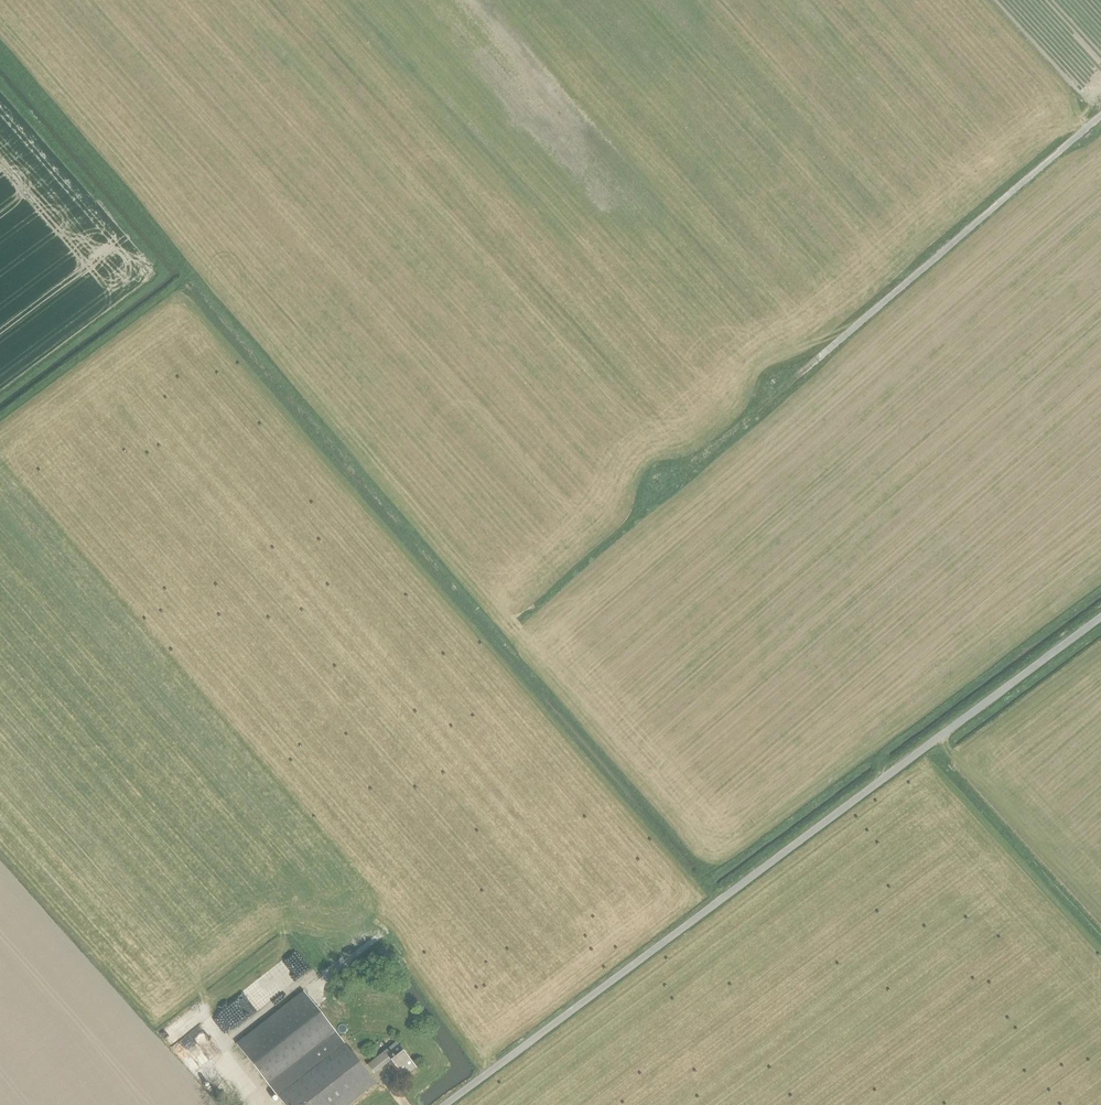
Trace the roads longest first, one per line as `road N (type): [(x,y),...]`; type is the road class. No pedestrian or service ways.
road 1 (unclassified): [(446,1104),(1100,619)]

